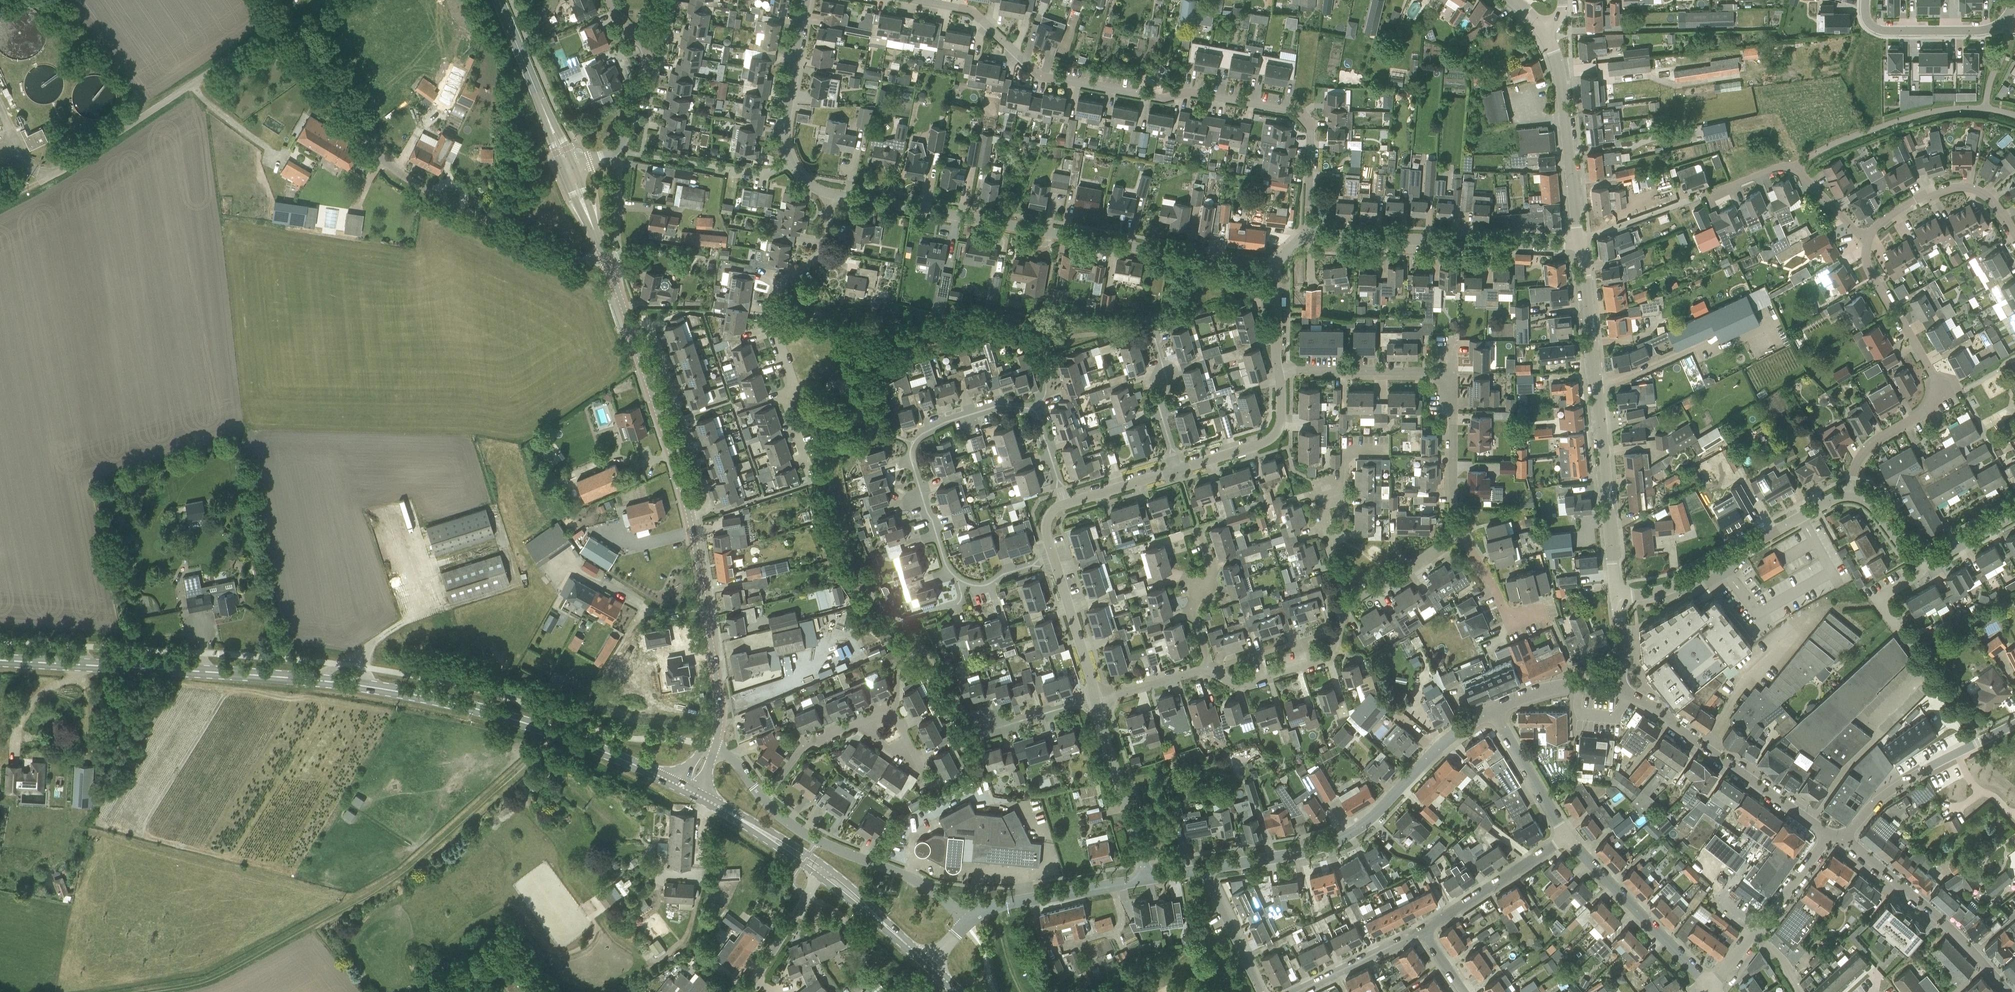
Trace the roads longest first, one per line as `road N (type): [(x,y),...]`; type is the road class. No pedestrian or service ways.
road 1 (primary): [(680,787),(541,728),(389,690),(0,660)]
road 2 (residential): [(1308,235),(1311,130),(1296,111),(1042,77),(971,9),(918,0)]
road 3 (track): [(565,738),(371,897),(272,954),(179,991)]
road 4 (residential): [(1276,272),(832,194)]
road 5 (unclassified): [(606,260),(569,259),(401,181),(366,143),(289,24)]
road 6 (residential): [(1054,559),(987,584),(961,583),(943,562),(909,456),(911,443),(945,422),(997,406),(1036,410)]
road 7 (tertiary): [(1618,599),(1578,243)]
road 8 (tertiary): [(1204,871),(1292,856),(1348,835),(1452,736),(1492,710)]
road 9 (residential): [(813,483),(770,305),(783,281),(822,252),(832,194)]
road 10 (residential): [(1849,496),(1867,443),(1931,408),(1938,395),(1875,282),(1866,241)]
road 11 (unclassified): [(25,193),(289,24)]
road 12 (residential): [(1578,243),(1308,235)]
road 13 (tertiary): [(1828,833),(1662,712),(1616,690)]
road 14 (residential): [(1849,496),(1680,587),(1618,599)]
road 15 (residential): [(763,804),(804,747),(881,714),(898,721),(931,787)]
road 16 (residential): [(967,924),(906,879),(803,836),(763,804)]
road 17 (secondary): [(709,747),(718,699),(687,513)]
road 18 (residential): [(629,325),(651,327),(709,508),(687,513)]
road 19 (residential): [(832,194),(800,177),(785,150),(807,0)]
road 20 (tertiary): [(1578,243),(1560,78),(1544,29)]
road 21 (residential): [(1347,605),(1317,496),(1344,488),(1345,452),(1385,452)]
road 22 (residential): [(1711,988),(1566,838)]
road 23 (residential): [(1844,838),(1912,778),(2014,724)]
road 24 (residential): [(2014,515),(1925,559),(1910,555),(1874,509),(1849,496)]
road 25 (secondary): [(687,513),(629,325)]
road 26 (residential): [(2014,238),(1987,199),(1946,182),(1883,218),(1866,241)]
road 27 (tertiary): [(1987,967),(1844,838)]
road 28 (residential): [(1147,881),(1095,701)]
road 29 (tertiary): [(967,924),(1001,905),(1147,881)]
road 30 (residential): [(1209,668),(1235,685),(1330,657),(1347,605)]
road 31 (residential): [(1453,381),(1279,371)]
road 32 (residential): [(1422,931),(1566,838)]
road 33 (residential): [(1178,470),(1277,433),(1279,371)]
road 34 (residential): [(2009,21),(1979,30),(1880,30),(1865,15),(1866,0)]
road 35 (residential): [(1453,533),(1453,381)]
road 36 (residential): [(1209,668),(1193,614),(1215,592),(1199,531)]
road 37 (residential): [(1566,838),(1492,710)]
road 38 (residential): [(1095,701),(1054,559)]
road 39 (residential): [(1178,470),(1157,402),(1167,379),(1154,332)]
road 40 (residential): [(1547,614),(1506,619),(1478,561),(1453,533)]
road 41 (residential): [(1298,991),(1422,931)]
road 42 (residential): [(1260,991),(1204,871)]
road 43 (unclassified): [(820,879),(750,991)]
road 44 (secondary): [(548,120),(499,0)]
road 45 (residential): [(1347,605),(1453,533)]
road 46 (tertiary): [(1492,710),(1555,689),(1616,690)]
road 47 (residential): [(1755,933),(1828,833)]
road 48 (residential): [(1681,204),(1797,167)]

